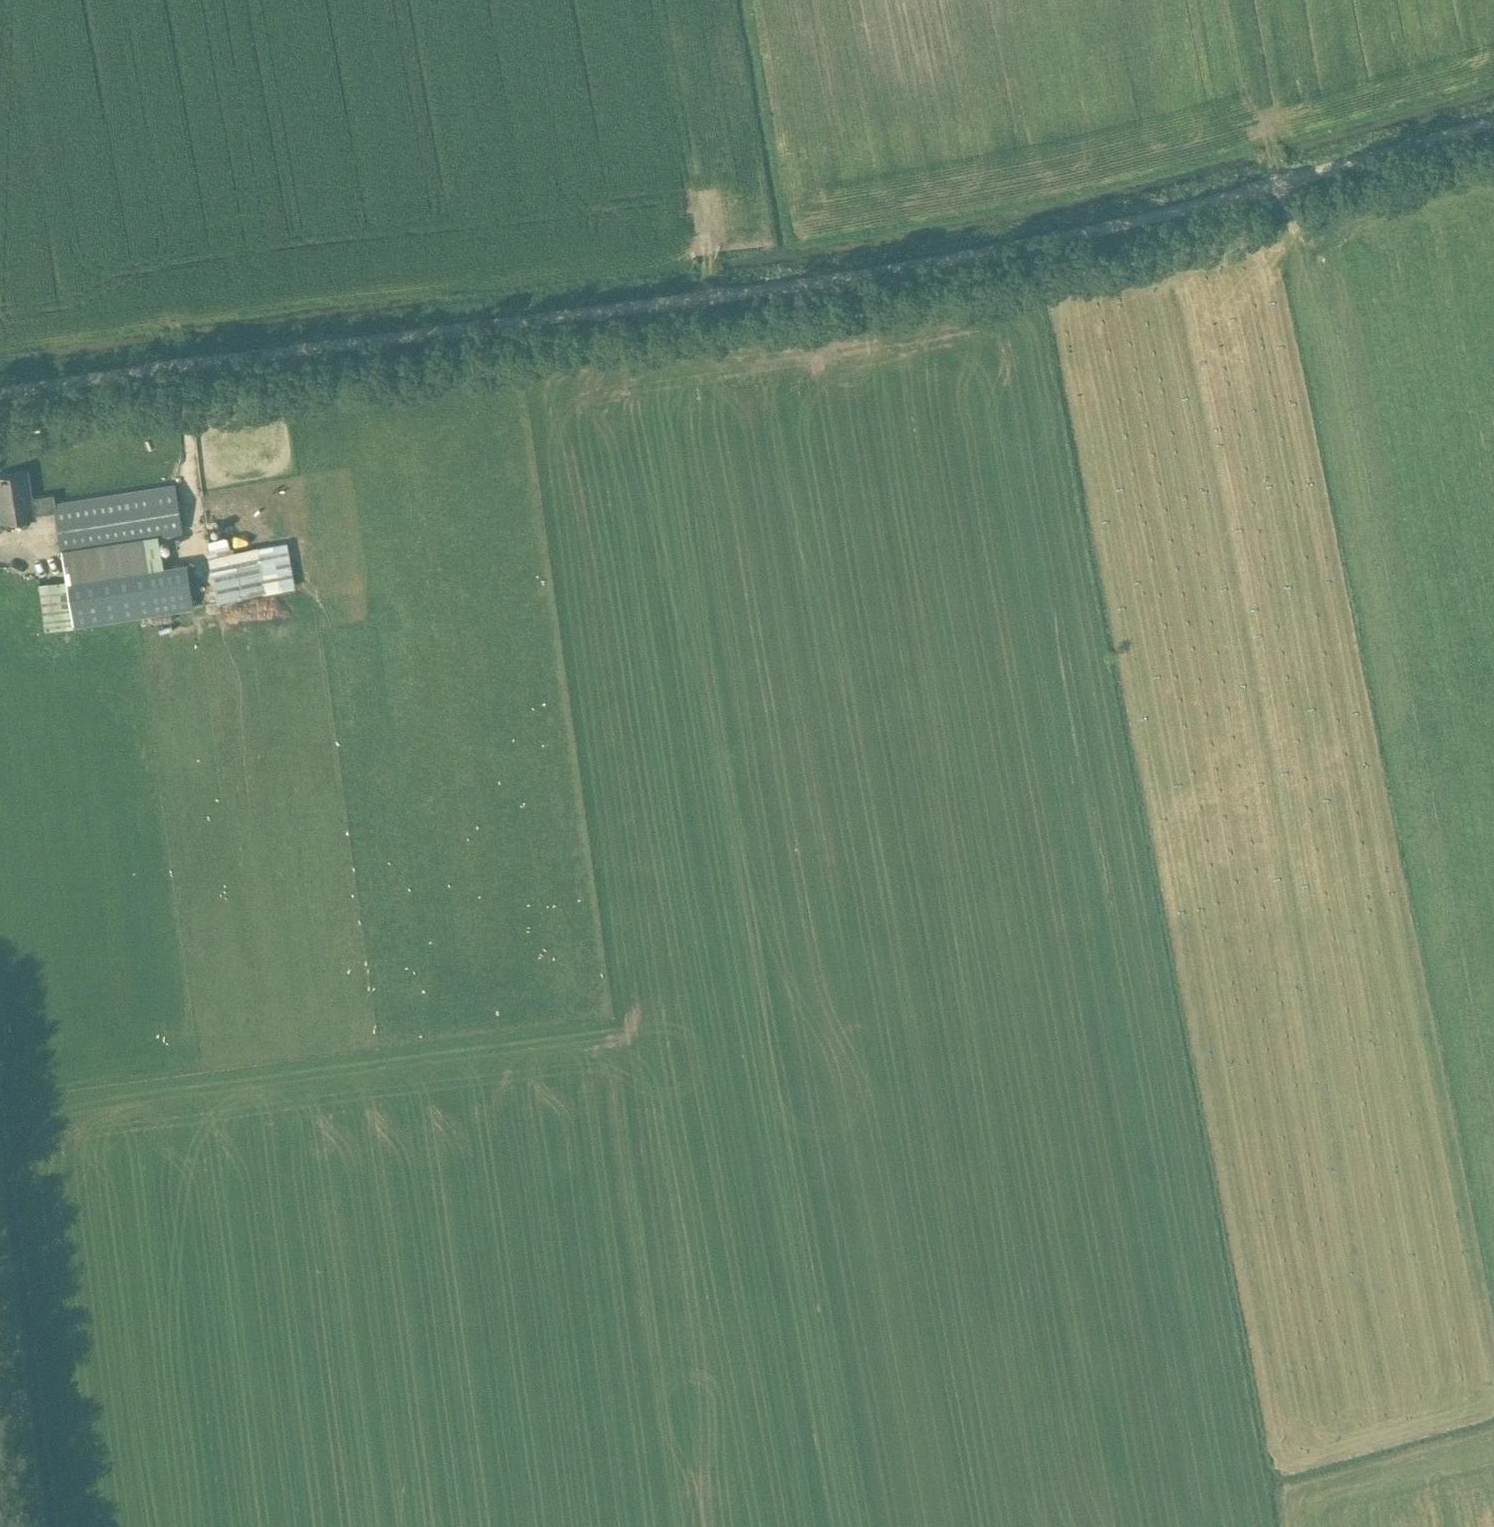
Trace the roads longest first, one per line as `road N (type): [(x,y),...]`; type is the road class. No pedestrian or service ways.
road 1 (unclassified): [(0,392),(969,256),(1286,185),(1493,123)]
road 2 (track): [(676,0),(712,298)]
road 3 (unclassified): [(18,1526),(0,1389)]

